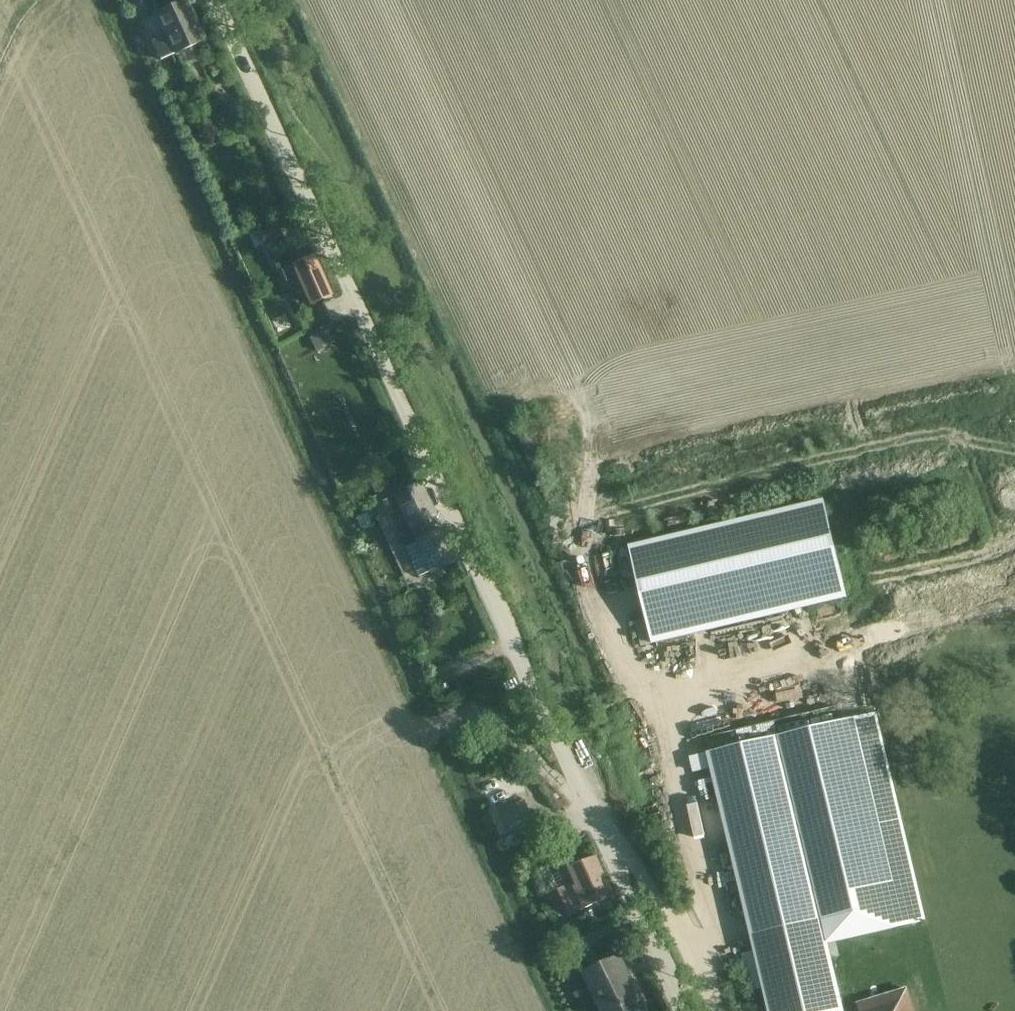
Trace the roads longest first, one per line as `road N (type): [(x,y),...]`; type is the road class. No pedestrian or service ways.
road 1 (unclassified): [(681,1010),(215,0)]
road 2 (track): [(94,0),(547,1010)]
road 3 (track): [(583,556),(588,478),(604,455),(649,436),(1010,347),(992,276)]
road 4 (track): [(1014,453),(969,443),(880,446),(583,517)]
road 5 (track): [(419,732),(459,716),(498,717),(578,789)]
road 6 (track): [(870,640),(1014,601)]

